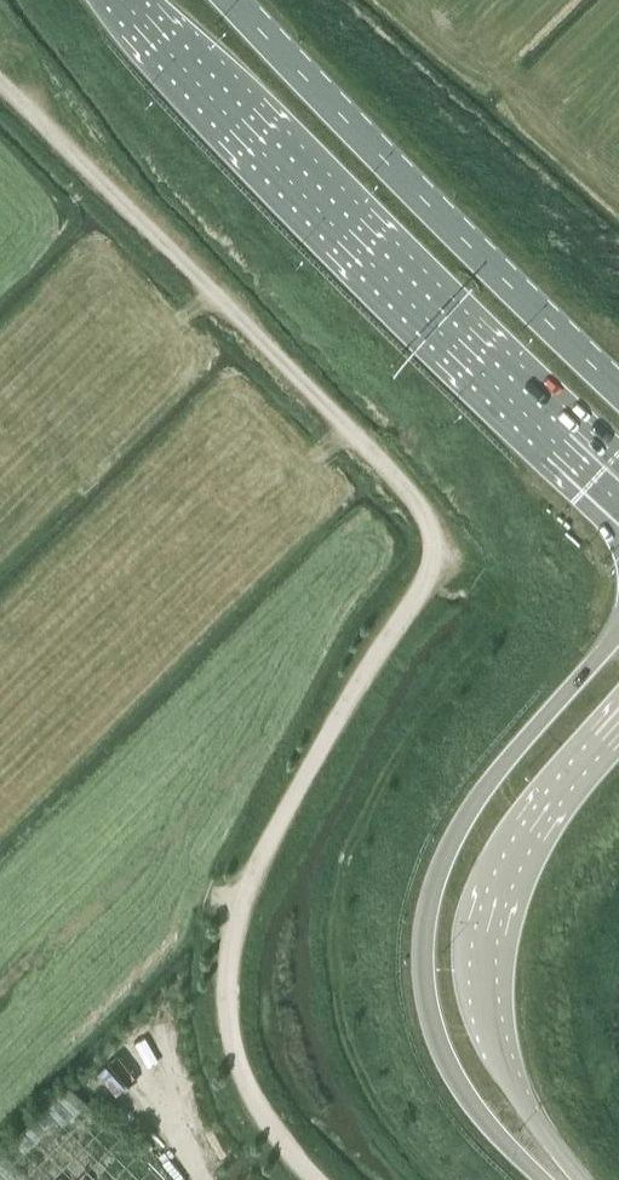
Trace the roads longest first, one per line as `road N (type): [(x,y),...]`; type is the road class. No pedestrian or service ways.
road 1 (track): [(318,1179),(251,1099),(225,986),(230,930),(271,836),(430,574),(432,523),(0,84)]
road 2 (primary): [(129,0),(404,293),(618,498)]
road 3 (tertiary): [(618,635),(475,801),(443,859),(428,911),(423,954),(434,1017),(463,1089),(549,1179)]
road 4 (primary): [(618,389),(233,0)]
road 5 (tertiary): [(583,1179),(528,1104),(491,1014),(486,968),(524,845),(618,733)]

